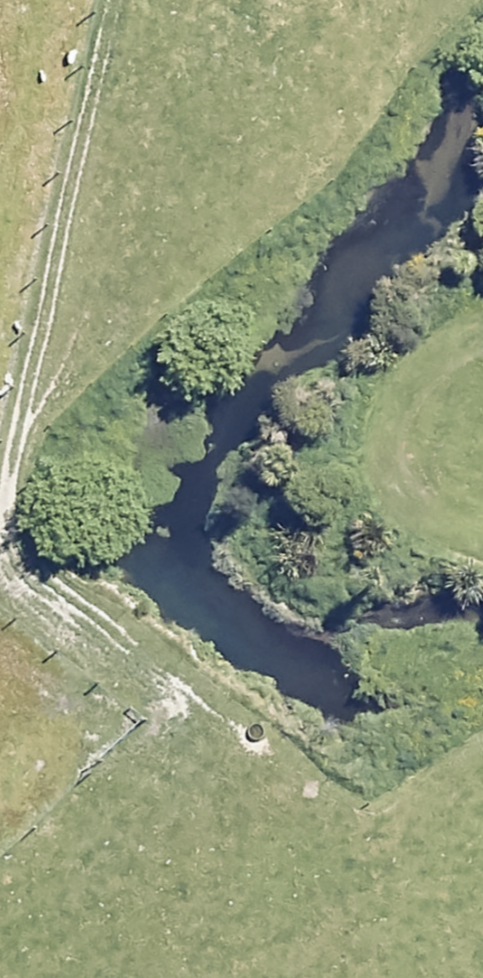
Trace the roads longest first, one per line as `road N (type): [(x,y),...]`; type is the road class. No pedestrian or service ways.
road 1 (track): [(152,771),(162,737),(149,693),(13,555),(9,514),(9,459),(112,0)]
road 2 (track): [(71,0),(0,295)]
road 3 (track): [(0,655),(163,780)]

